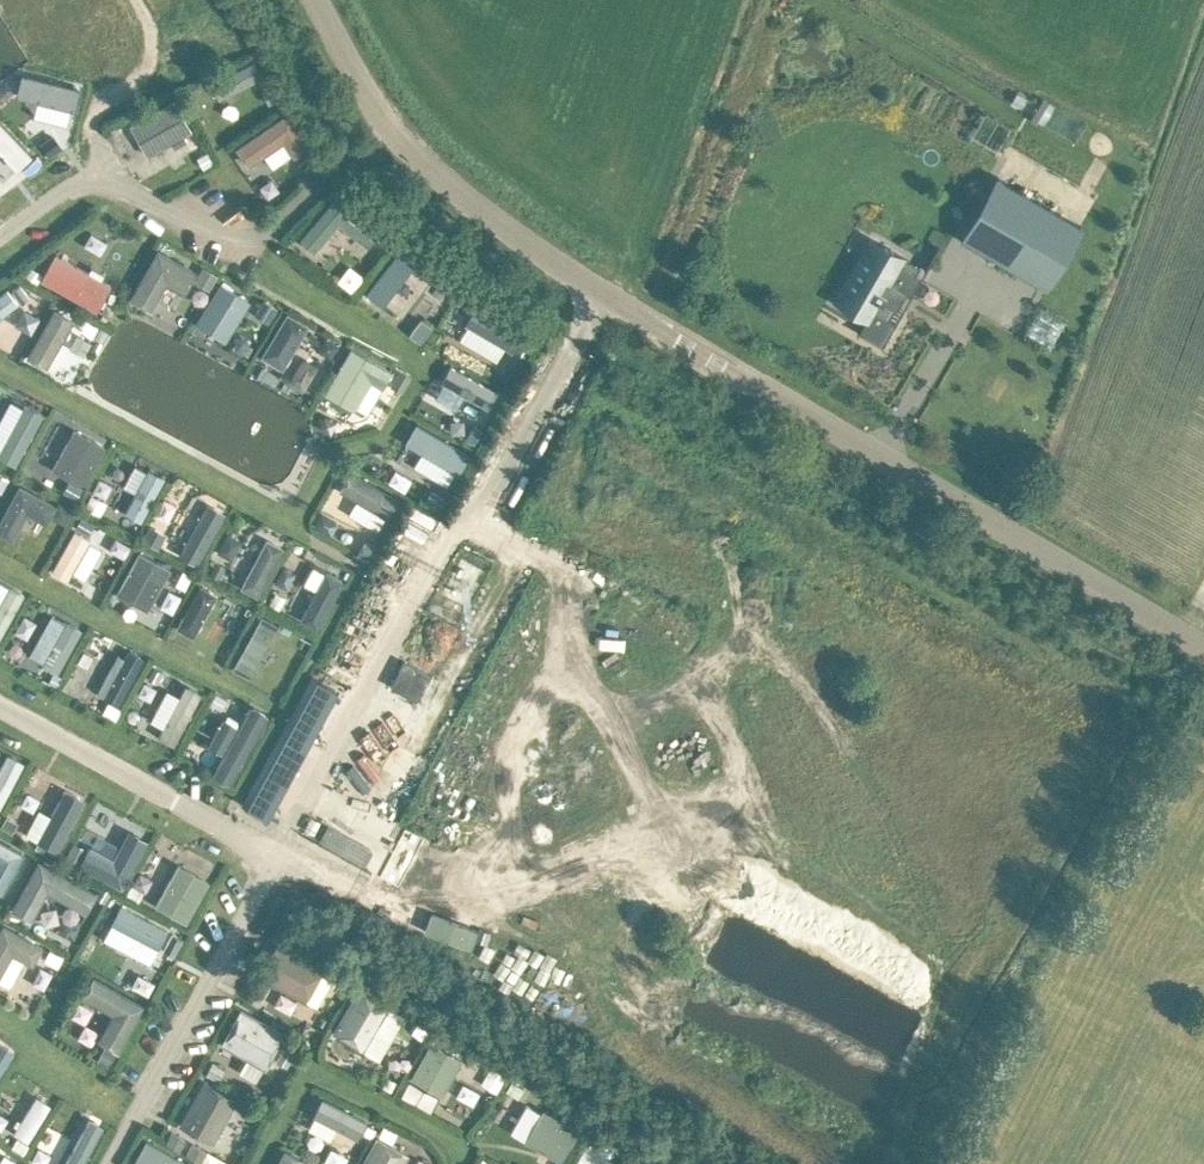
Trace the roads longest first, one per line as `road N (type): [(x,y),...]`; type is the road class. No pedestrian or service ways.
road 1 (unclassified): [(1203,645),(595,291),(441,179),(385,121),(317,0)]

